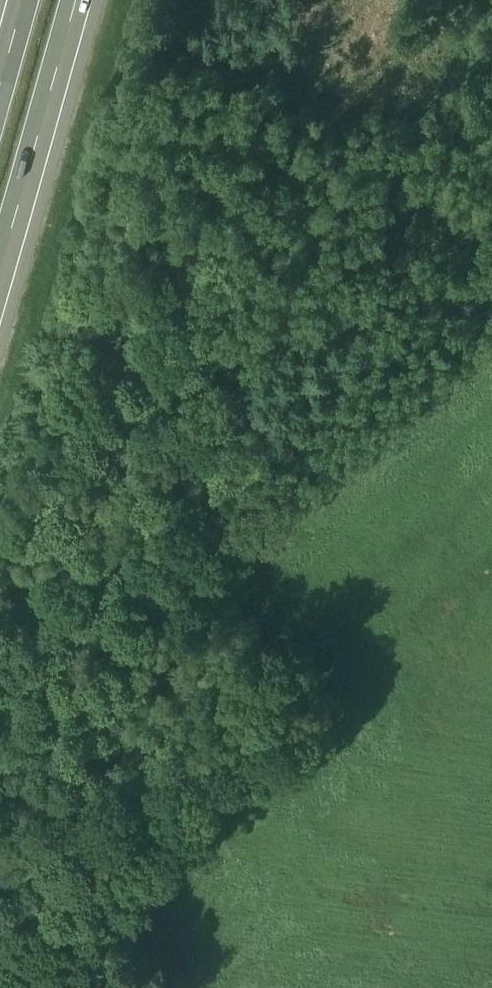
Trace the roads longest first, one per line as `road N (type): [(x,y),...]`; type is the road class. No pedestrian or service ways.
road 1 (motorway): [(0,310),(90,0)]

